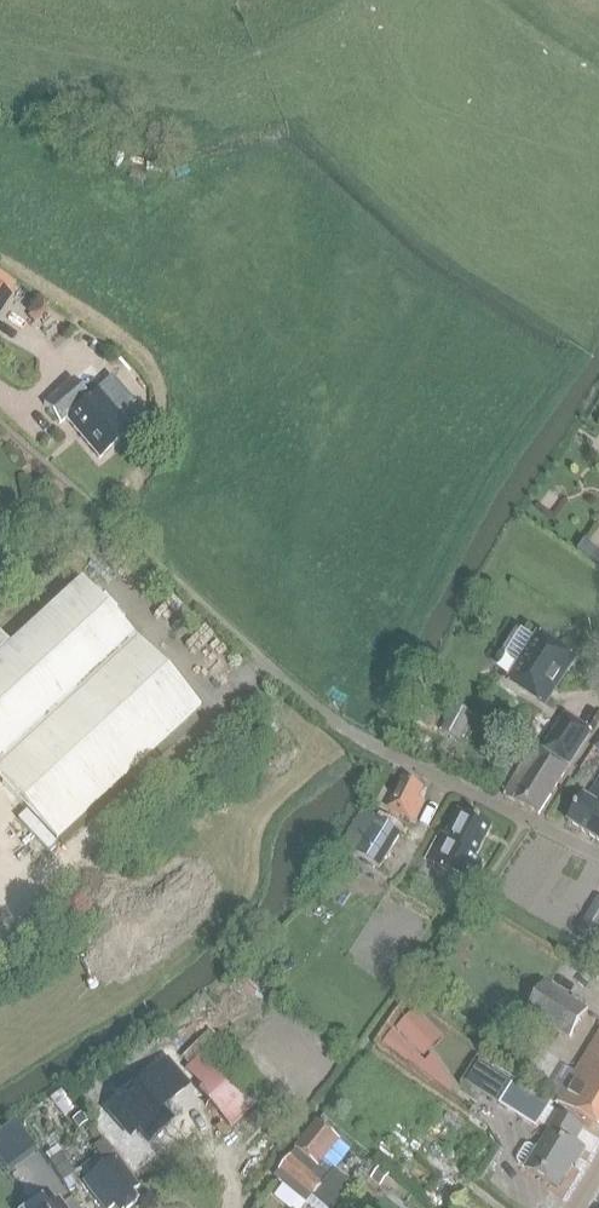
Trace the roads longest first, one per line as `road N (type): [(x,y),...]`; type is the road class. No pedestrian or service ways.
road 1 (residential): [(598,853),(357,738)]

